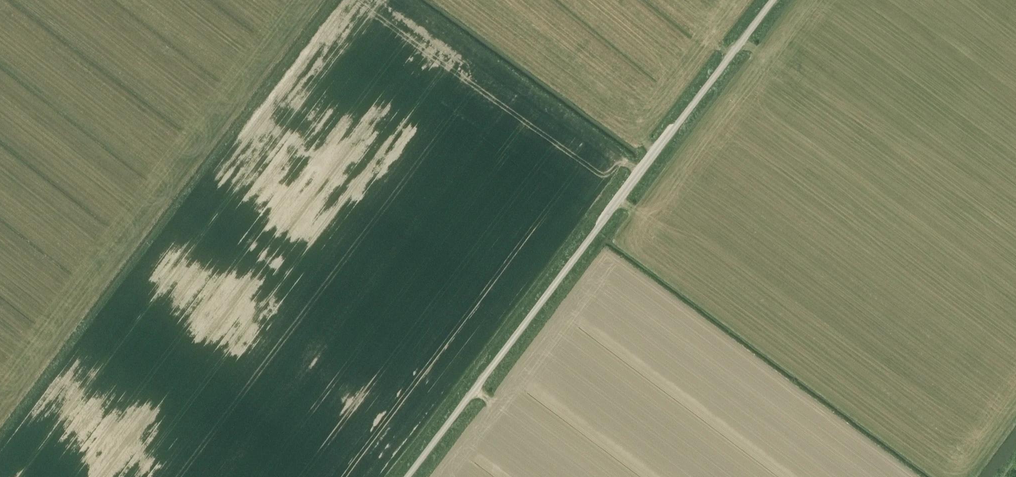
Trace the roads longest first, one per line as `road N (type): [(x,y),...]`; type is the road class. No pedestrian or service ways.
road 1 (unclassified): [(411,476),(775,0)]

